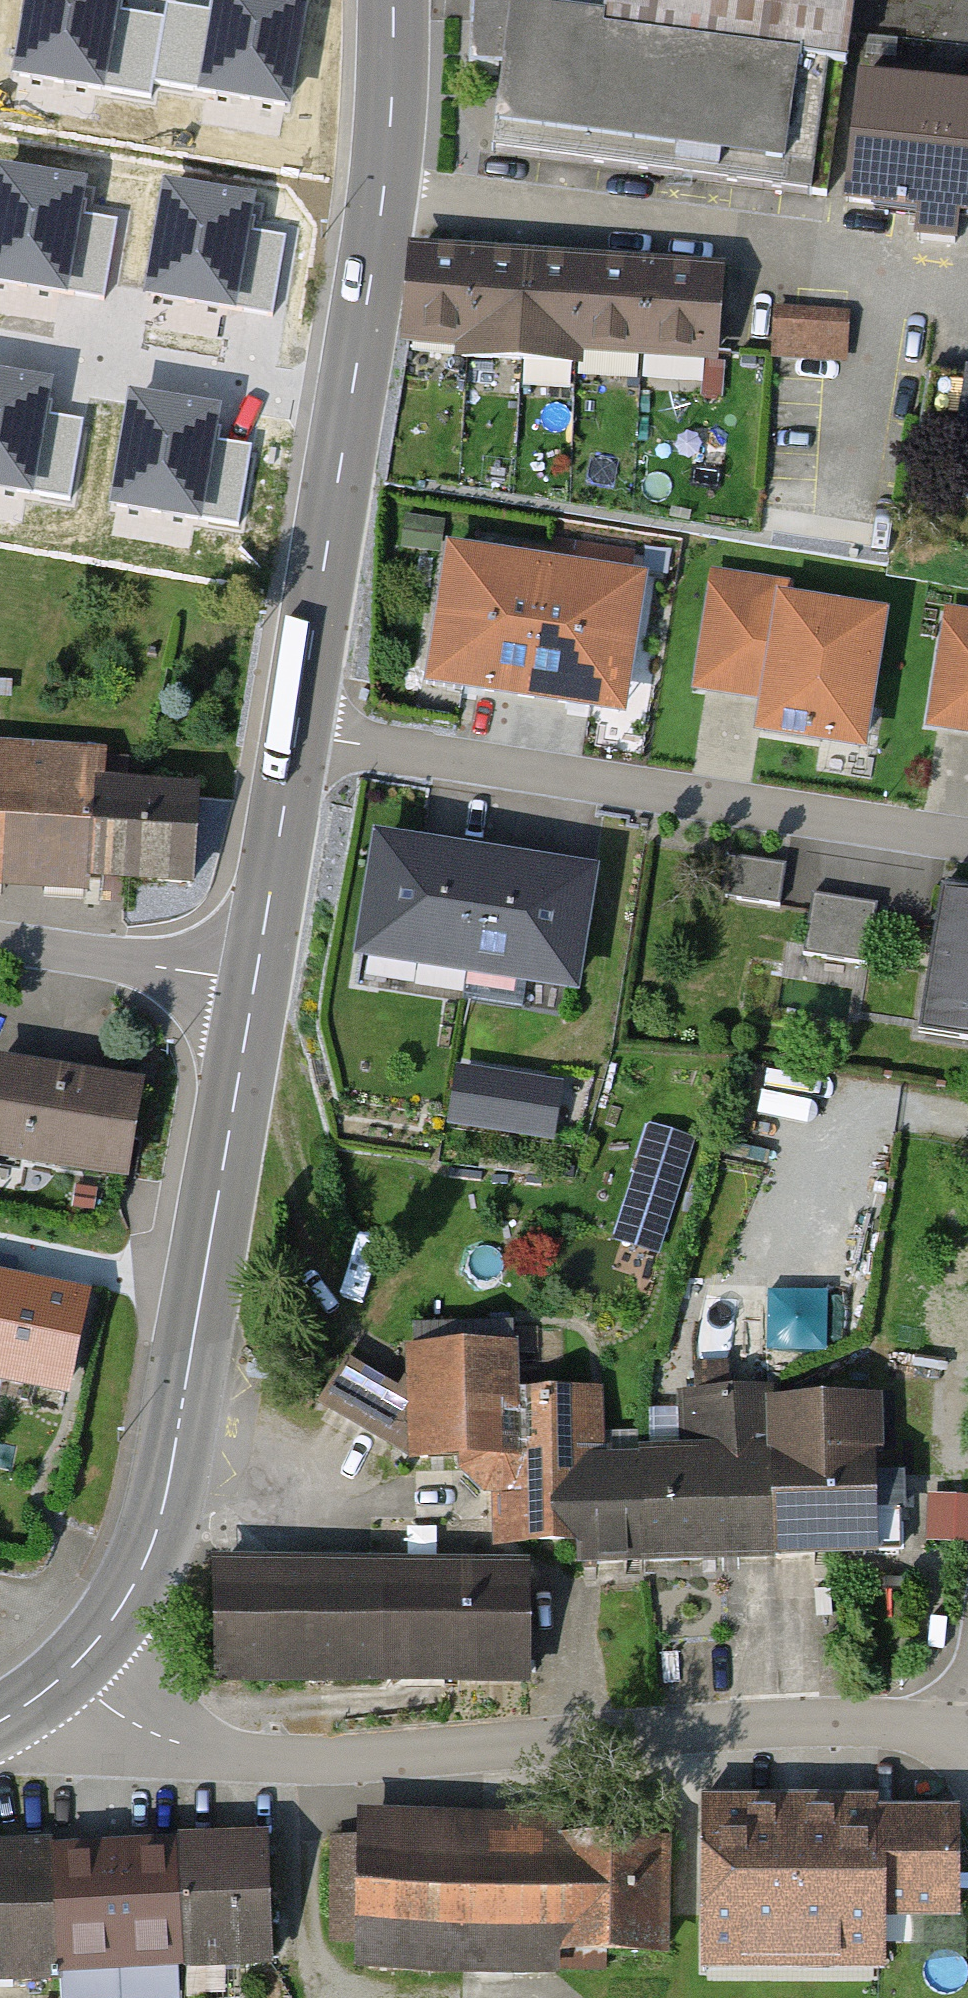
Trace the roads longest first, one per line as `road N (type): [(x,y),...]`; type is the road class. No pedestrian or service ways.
road 1 (residential): [(967,1731),(810,1723),(277,1757),(135,1741),(51,1688)]
road 2 (primary): [(51,1688),(104,1632),(158,1527),(252,977)]
road 3 (residential): [(293,733),(967,840)]
road 4 (primary): [(293,733),(379,190)]
road 5 (residential): [(379,190),(887,245)]
road 6 (residential): [(887,245),(855,514)]
road 7 (residential): [(252,977),(0,940)]
road 8 (primary): [(252,977),(293,733)]
road 9 (primary): [(379,190),(389,0)]

